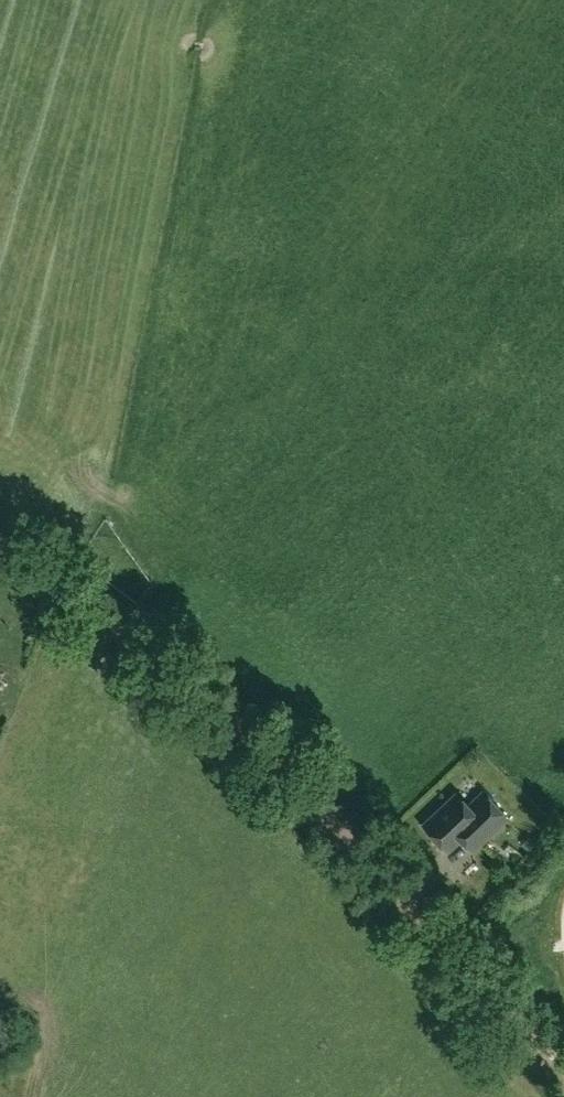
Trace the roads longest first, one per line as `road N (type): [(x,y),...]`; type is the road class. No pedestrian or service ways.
road 1 (residential): [(563,1075),(360,852),(130,623),(0,542)]

